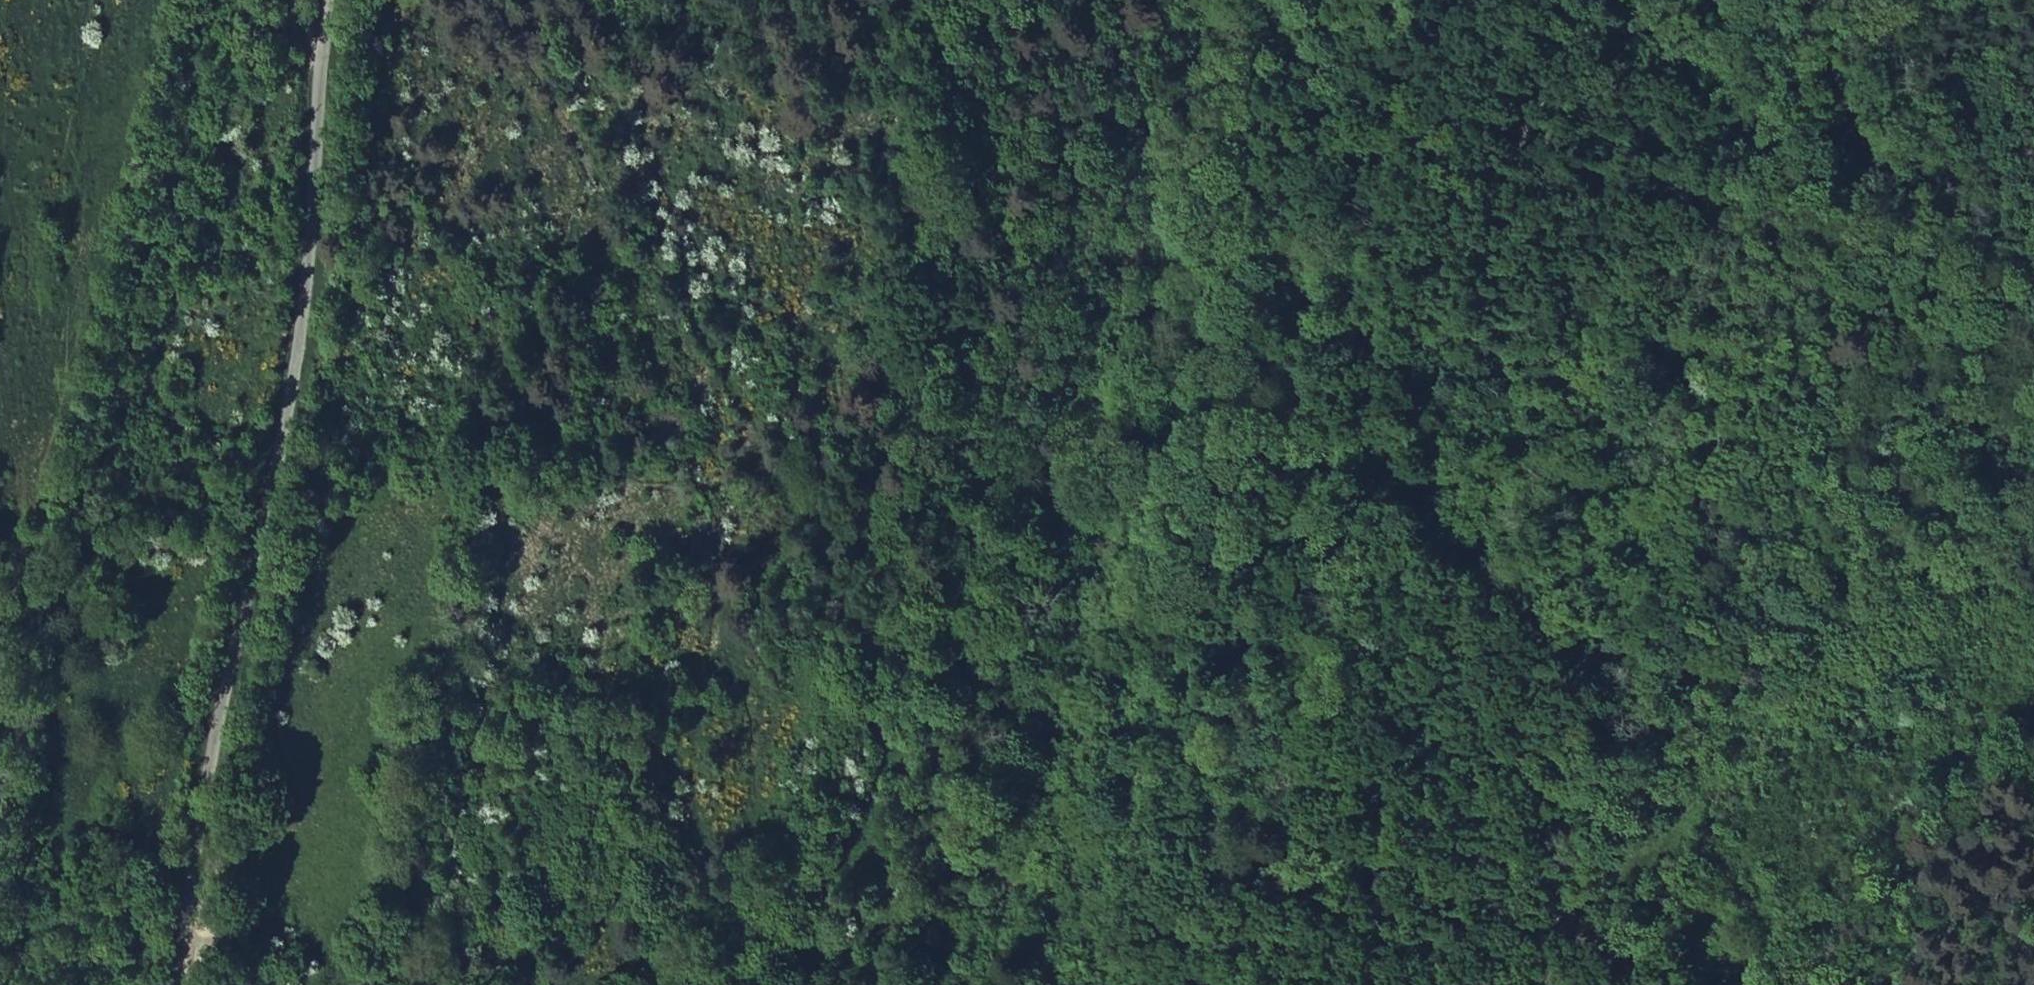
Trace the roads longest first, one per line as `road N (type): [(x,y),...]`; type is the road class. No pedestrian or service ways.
road 1 (unclassified): [(328,0),(290,407),(203,812),(181,984)]
road 2 (track): [(1521,984),(1643,799),(1716,709),(2033,465)]

